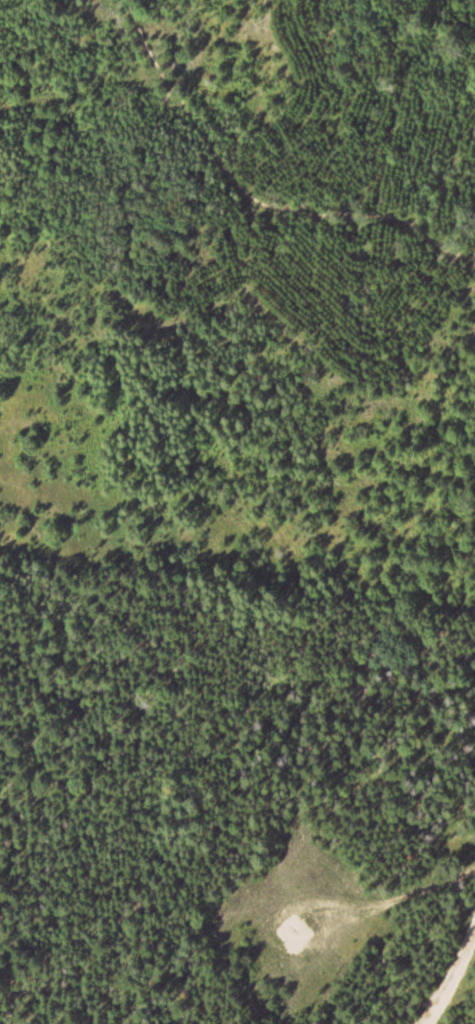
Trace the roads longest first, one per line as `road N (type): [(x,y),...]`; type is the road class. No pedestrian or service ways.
road 1 (track): [(133,0),(178,102),(252,193),(338,229),(403,215),(466,254),(474,252)]
road 2 (residential): [(474,900),(462,912),(417,1023)]

